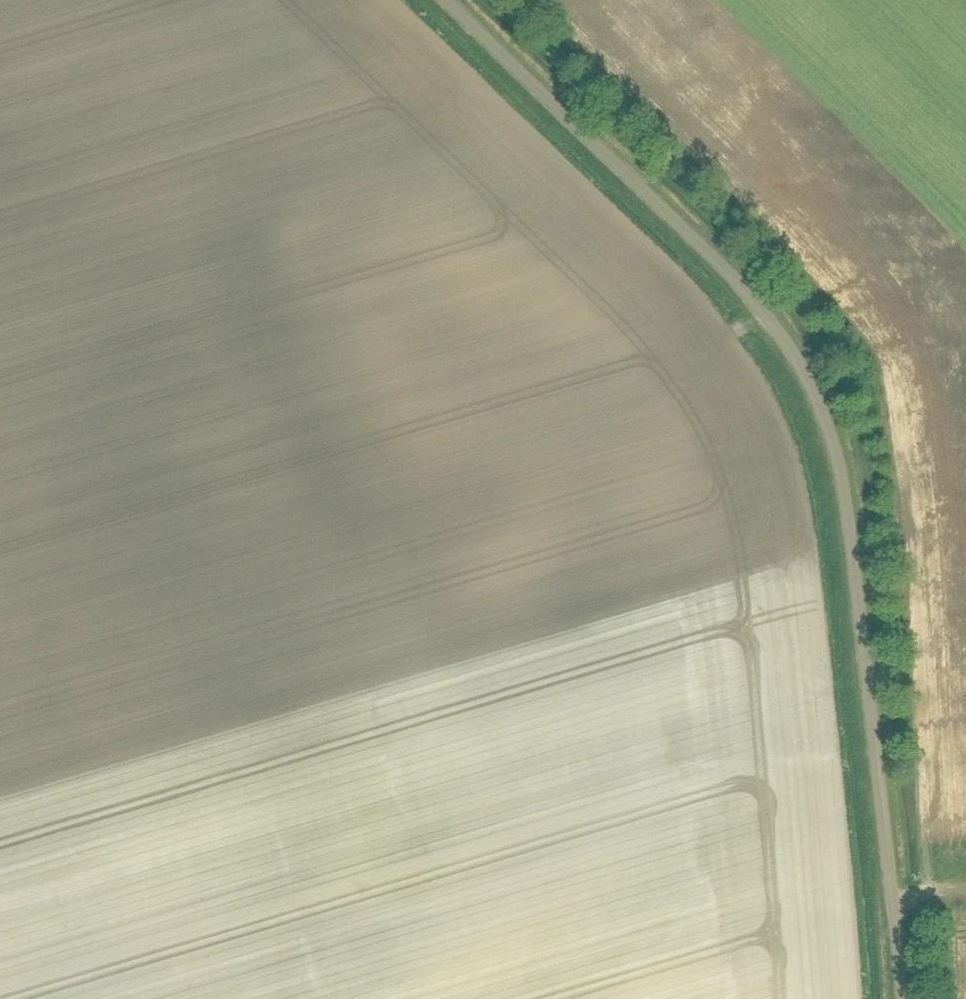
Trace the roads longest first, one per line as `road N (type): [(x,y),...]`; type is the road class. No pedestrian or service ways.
road 1 (unclassified): [(897,998),(854,577),(830,433),(801,368),(769,320),(679,223),(447,0)]

